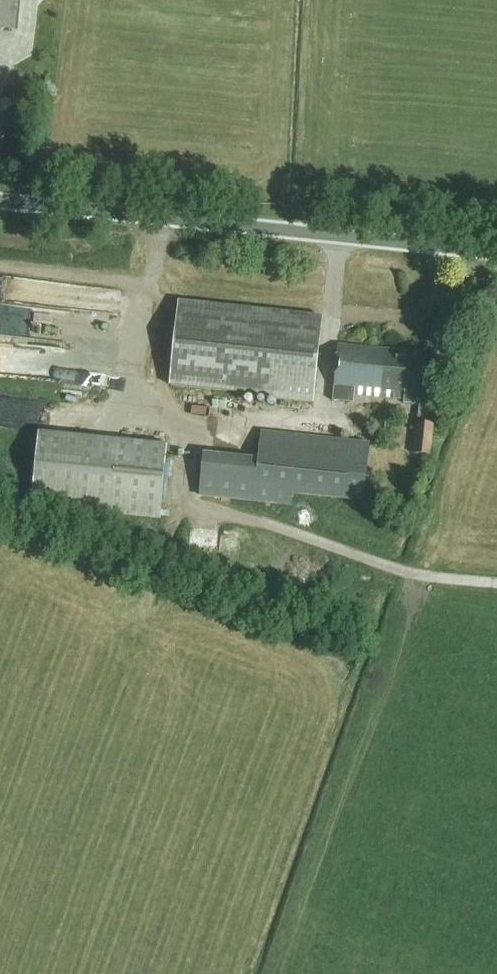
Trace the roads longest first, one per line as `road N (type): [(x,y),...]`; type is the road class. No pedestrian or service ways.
road 1 (unclassified): [(496,250),(0,198)]
road 2 (track): [(180,505),(411,574),(496,582)]
road 3 (track): [(148,582),(371,662)]
road 4 (track): [(0,269),(150,286)]

